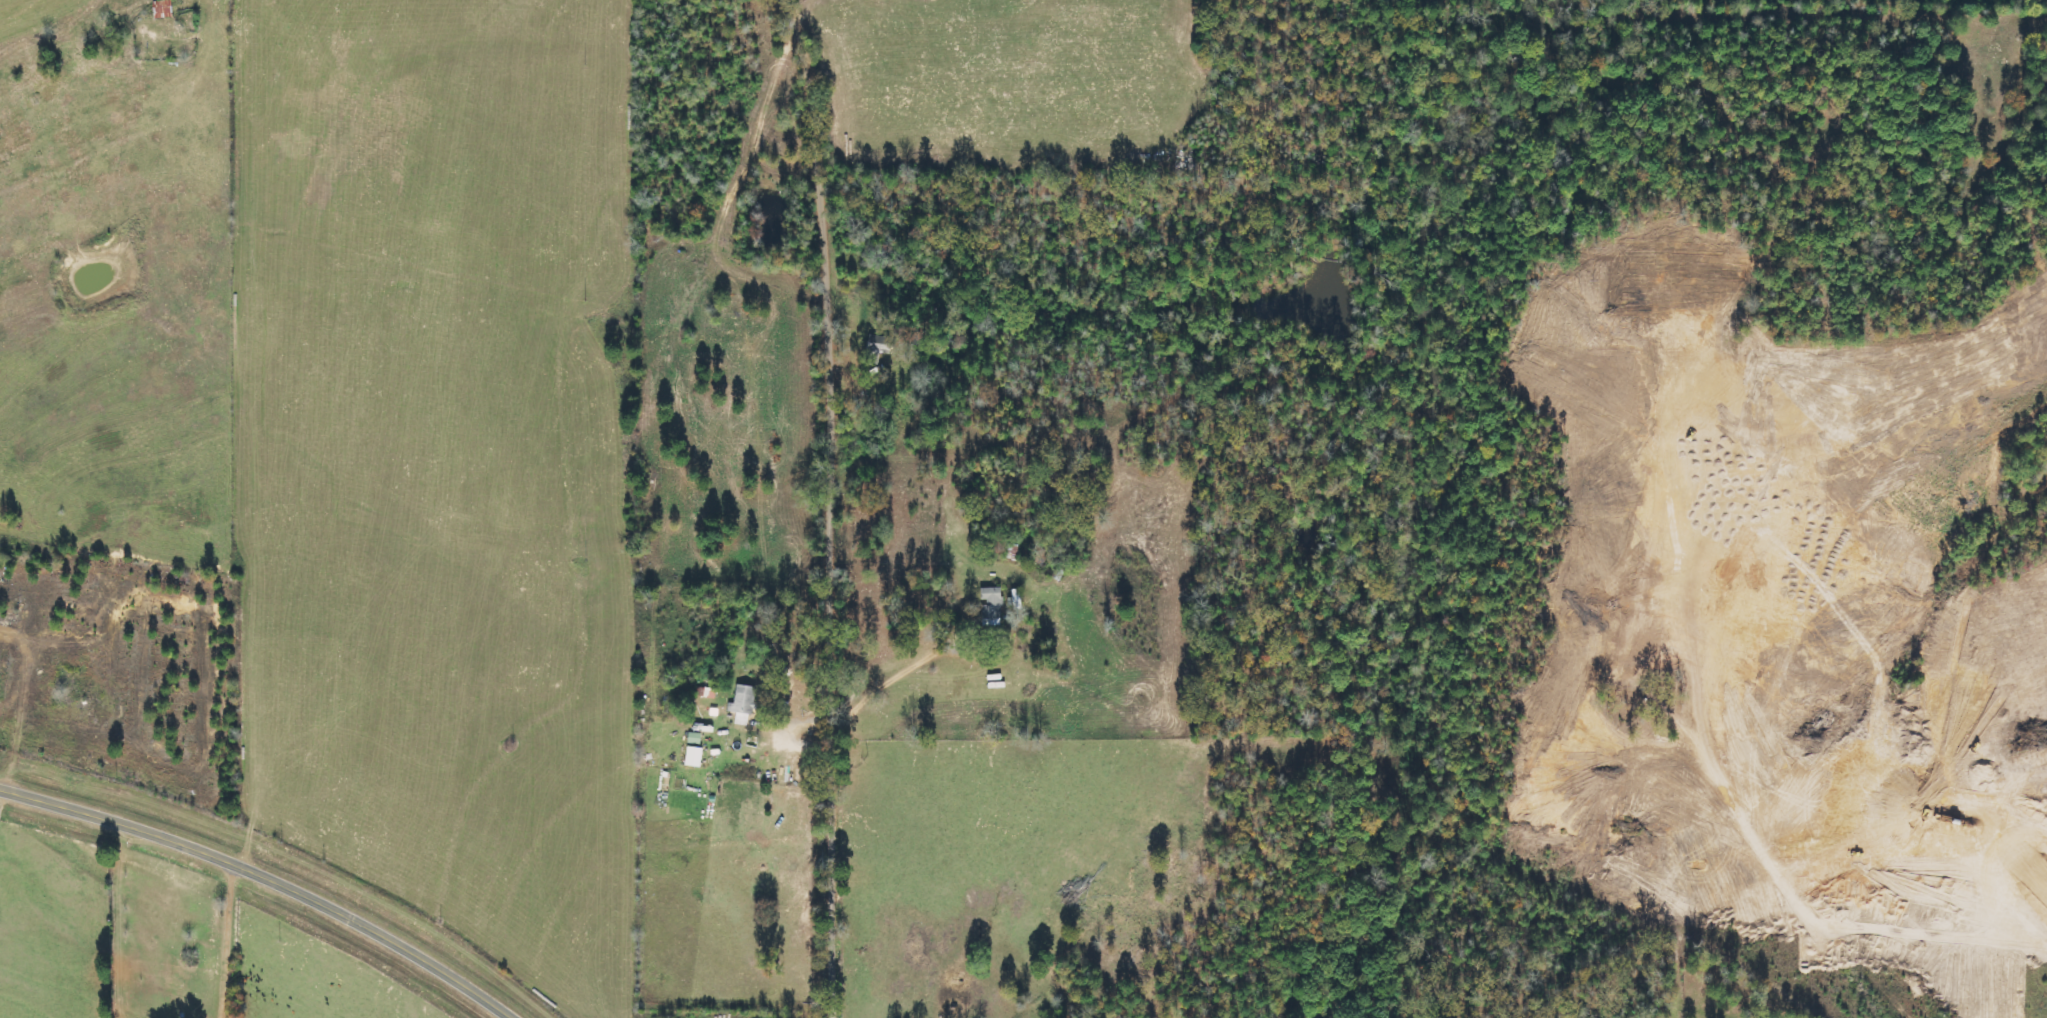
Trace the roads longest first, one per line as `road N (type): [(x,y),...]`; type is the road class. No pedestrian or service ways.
road 1 (residential): [(840,1017),(839,297),(814,67),(790,0)]
road 2 (tertiary): [(508,1017),(449,972),(331,909),(144,836),(0,793)]

